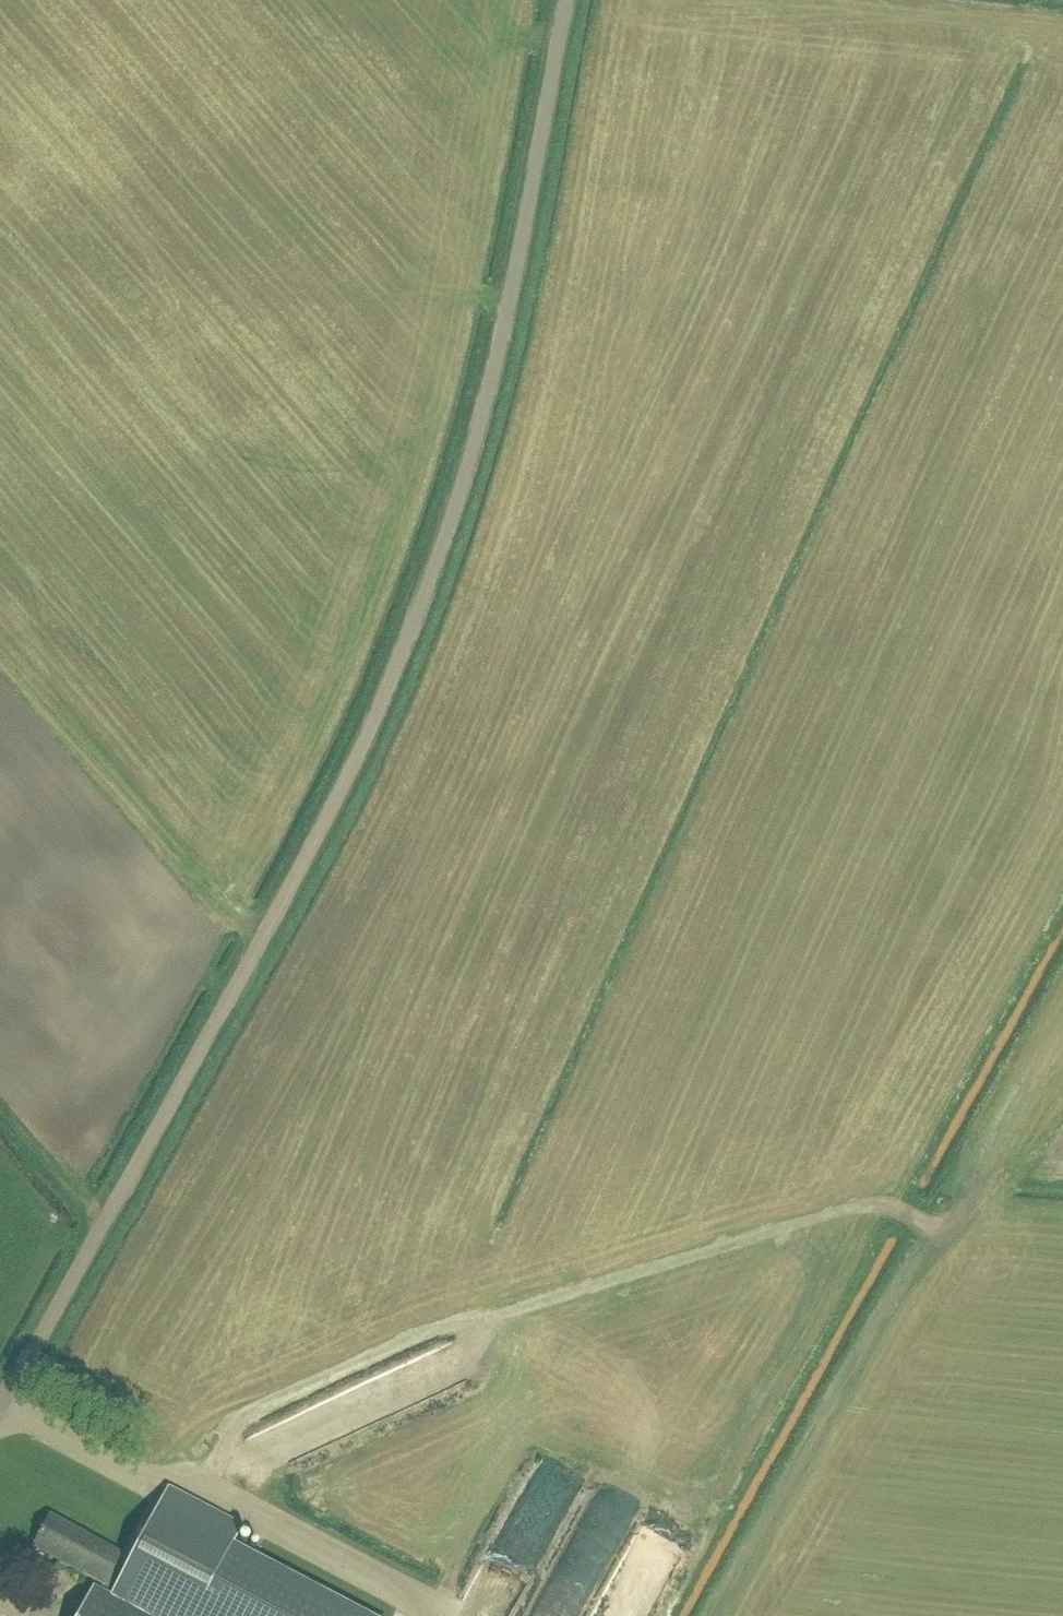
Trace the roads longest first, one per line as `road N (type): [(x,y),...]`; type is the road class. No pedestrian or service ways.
road 1 (unclassified): [(0,1409),(314,842),(374,717),(427,583),(500,344),(565,0)]

